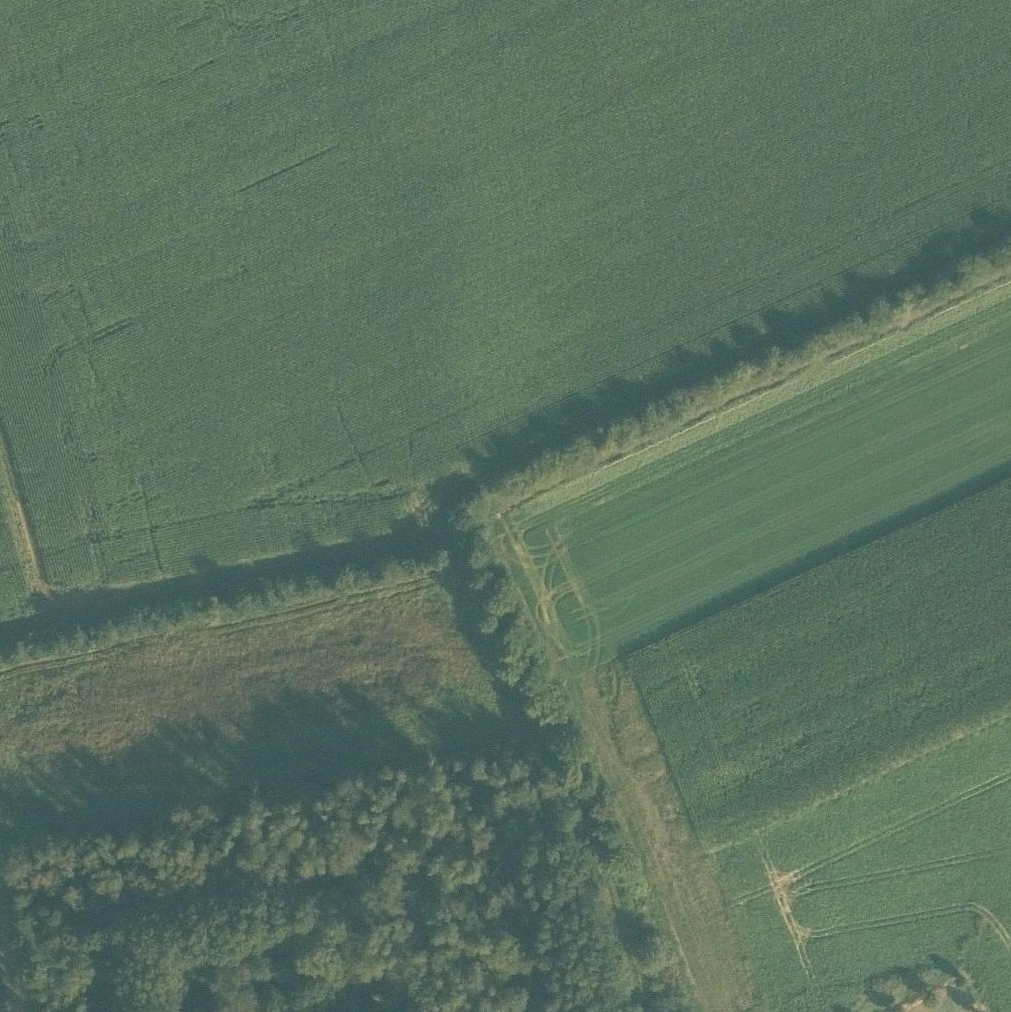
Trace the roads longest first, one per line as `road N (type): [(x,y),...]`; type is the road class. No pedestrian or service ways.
road 1 (track): [(1010,229),(446,493)]

